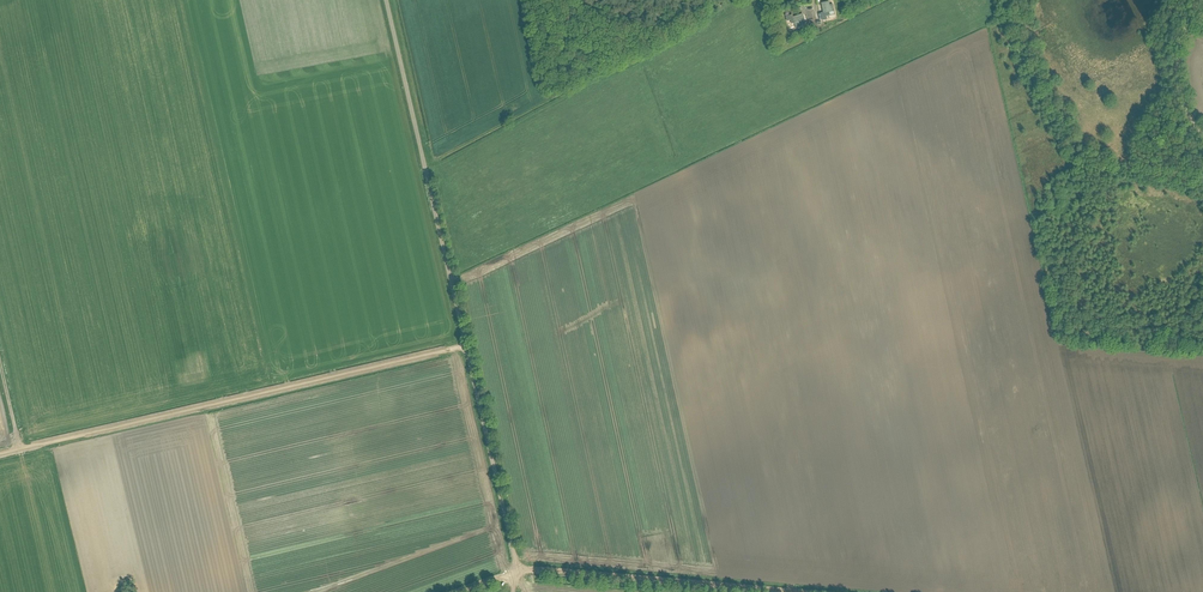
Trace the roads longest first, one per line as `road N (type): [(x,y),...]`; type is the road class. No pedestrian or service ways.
road 1 (unclassified): [(513,591),(516,559),(386,0)]
road 2 (track): [(466,346),(0,454)]
road 3 (track): [(461,591),(535,570),(792,591)]
road 4 (track): [(1202,137),(1177,77),(1179,48),(1198,0)]

